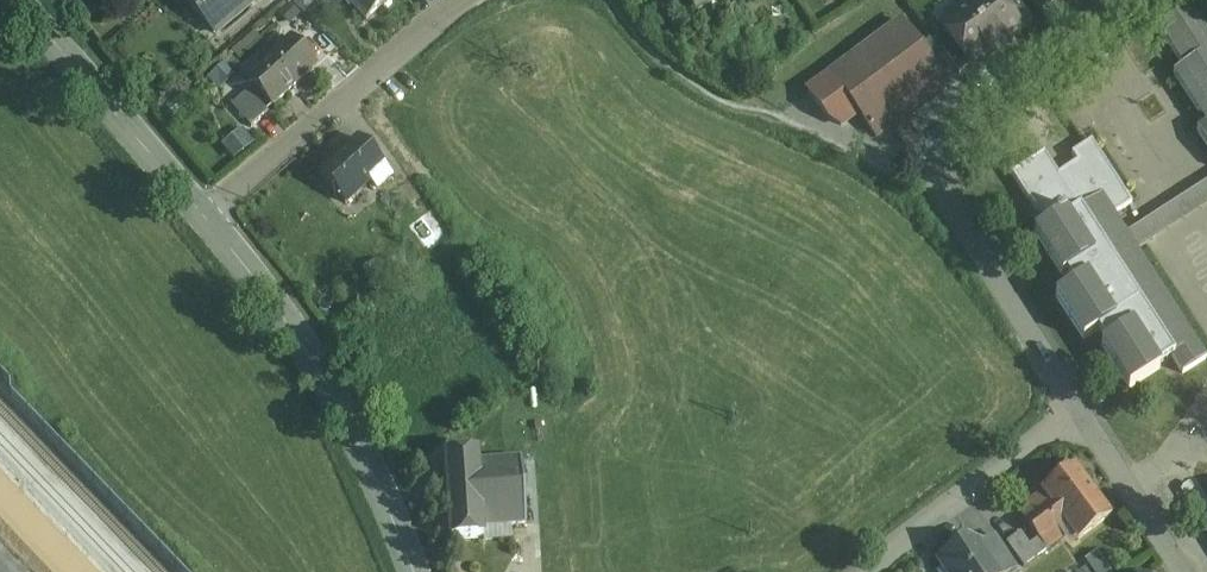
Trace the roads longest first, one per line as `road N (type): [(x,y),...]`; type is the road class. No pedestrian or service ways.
road 1 (residential): [(1135,0),(924,158),(1076,408)]
road 2 (secondary): [(200,216),(297,337),(369,466),(414,571)]
road 3 (residential): [(200,216),(479,0)]
road 4 (secondary): [(17,0),(200,216)]
road 5 (residential): [(859,571),(971,479),(1076,408)]
road 6 (residential): [(1182,571),(1076,408)]

